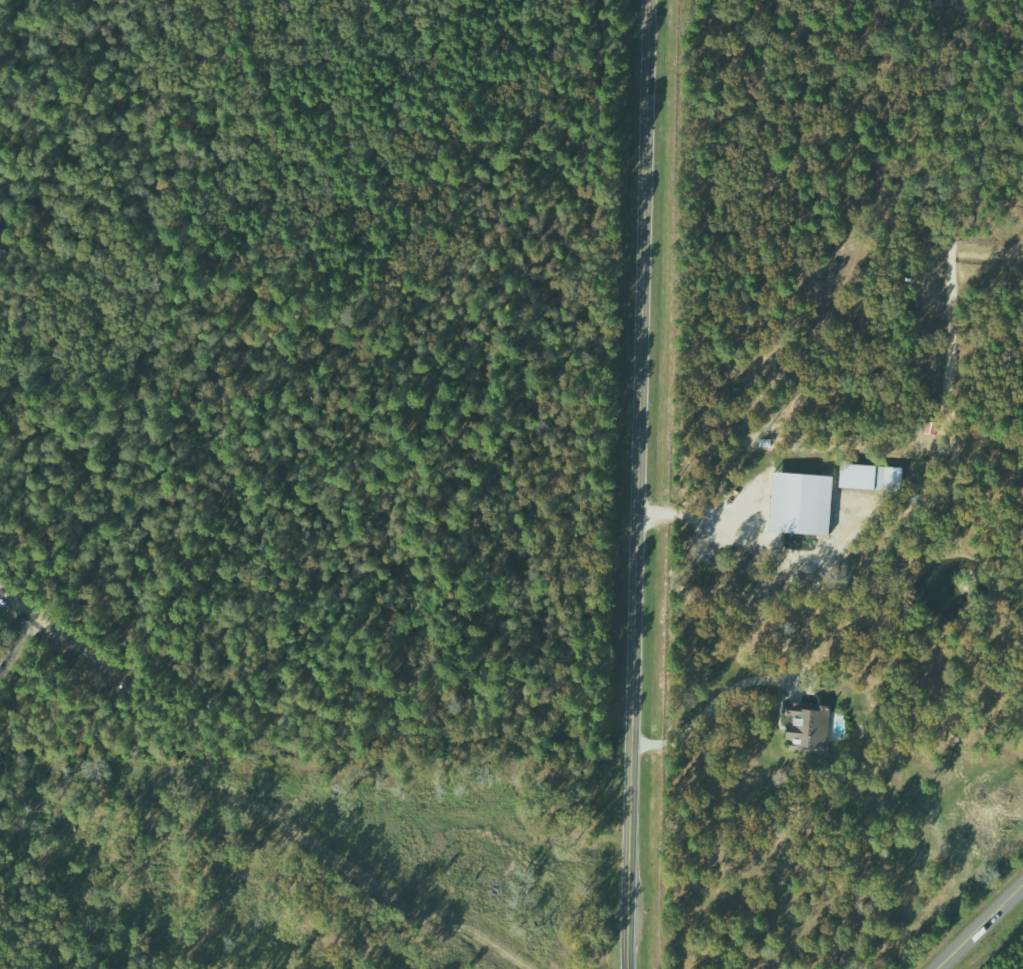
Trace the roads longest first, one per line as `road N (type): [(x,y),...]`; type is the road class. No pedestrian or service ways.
road 1 (secondary): [(629,968),(647,0)]
road 2 (residential): [(125,671),(0,591)]
road 3 (secondary): [(1022,883),(934,968)]

